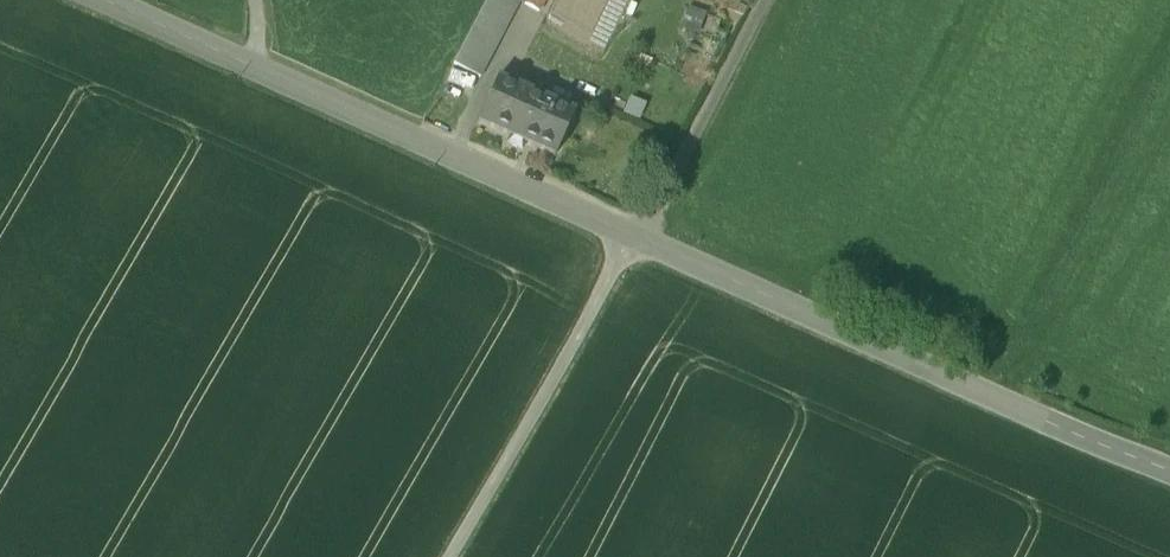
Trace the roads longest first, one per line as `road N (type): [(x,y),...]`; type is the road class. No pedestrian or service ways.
road 1 (tertiary): [(1169,469),(115,0)]
road 2 (track): [(768,0),(665,200),(447,556)]

